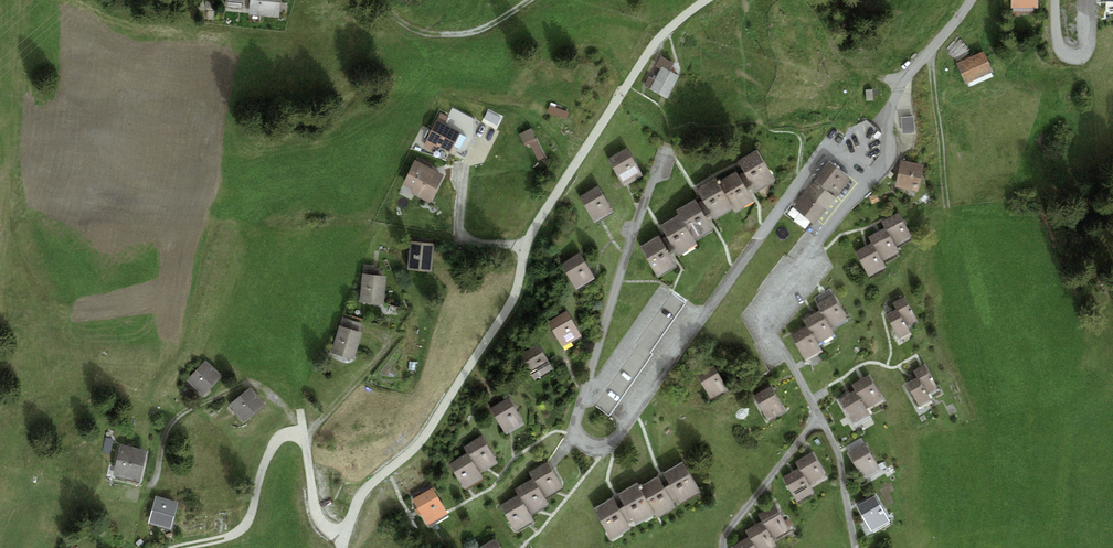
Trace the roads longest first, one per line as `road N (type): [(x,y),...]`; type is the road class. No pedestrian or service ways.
road 1 (residential): [(869,184),(838,153),(815,160),(622,432),(593,444),(575,418),(636,222),(668,152)]
road 2 (track): [(708,0),(651,49),(528,244),(516,298),(427,439),(376,481),(343,543)]
road 3 (residential): [(819,418),(771,340),(766,316),(869,184)]
road 4 (unclassified): [(869,184),(888,162),(900,86),(969,0)]
road 5 (track): [(362,0),(429,34),(451,35),(492,24),(529,0)]
road 6 (residential): [(819,418),(728,532),(724,547)]
road 7 (residential): [(1055,0),(1058,44),(1075,55),(1088,41),(1088,0)]
road 8 (residential): [(855,547),(827,432)]

